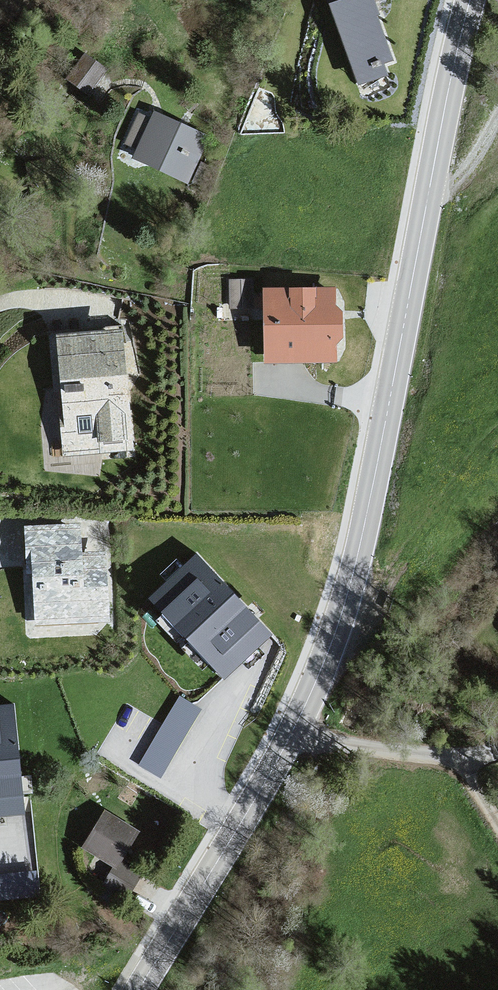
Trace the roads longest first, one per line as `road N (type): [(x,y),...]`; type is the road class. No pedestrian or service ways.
road 1 (tertiary): [(299,718),(363,536),(470,0)]
road 2 (tertiary): [(138,989),(299,718)]
road 3 (residential): [(299,718),(373,751),(497,749)]

